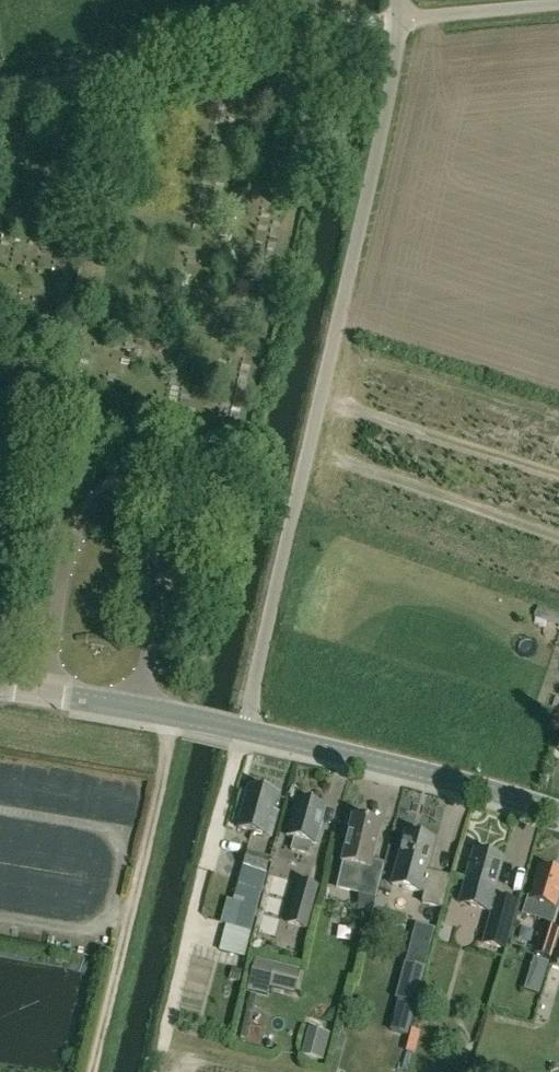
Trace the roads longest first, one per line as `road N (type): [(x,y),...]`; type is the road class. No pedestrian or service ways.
road 1 (unclassified): [(399,0),(387,109),(247,732)]
road 2 (track): [(0,92),(353,25),(558,3)]
road 3 (tertiary): [(558,811),(247,732)]
road 4 (tertiary): [(247,732),(0,686)]

